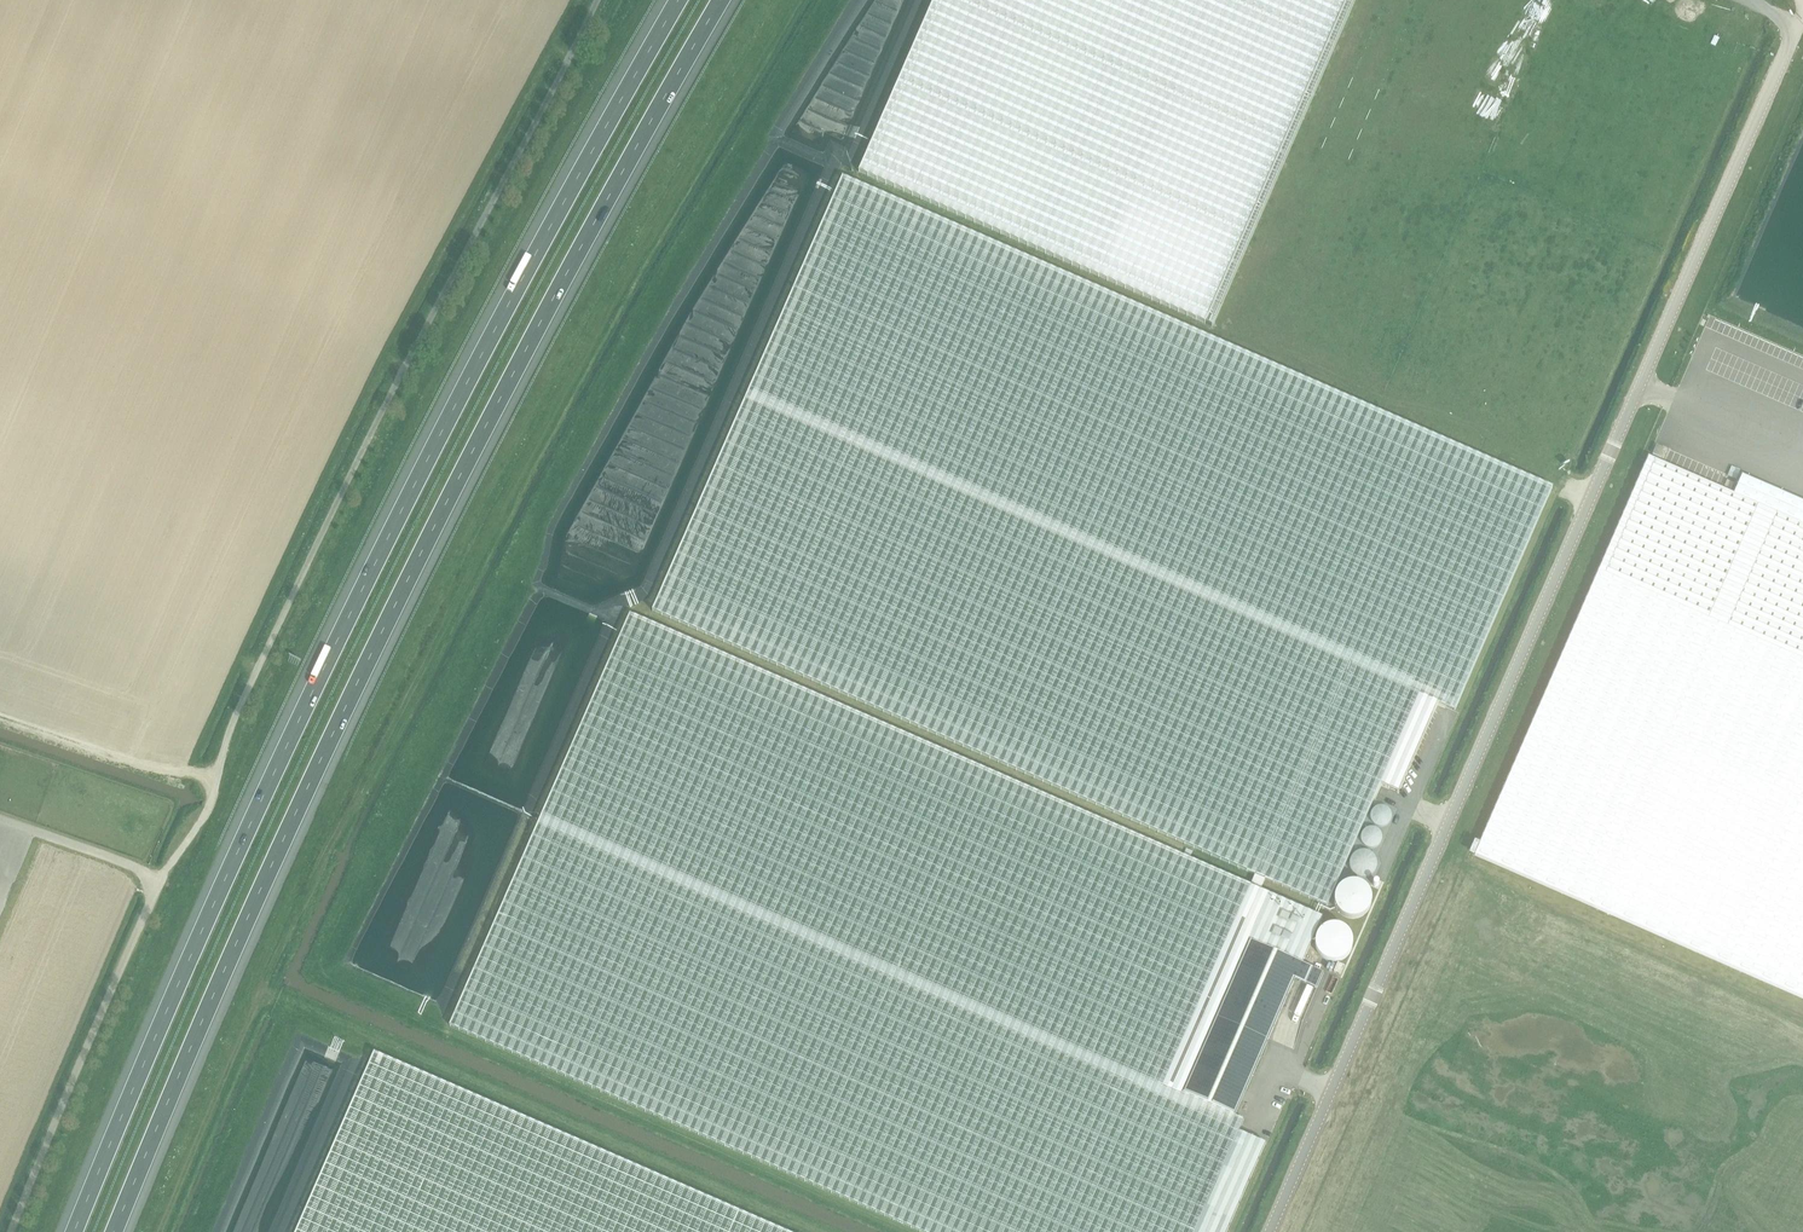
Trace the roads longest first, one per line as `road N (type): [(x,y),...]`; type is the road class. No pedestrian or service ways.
road 1 (track): [(181,1231),(301,940),(336,827),(387,758),(592,376),(812,0)]
road 2 (motorway): [(115,1231),(352,694),(532,341),(723,0)]
road 3 (motorway): [(681,0),(497,328),(320,677),(76,1231)]
road 4 (unclassified): [(13,1231),(157,887),(208,812),(261,659),(599,0)]
road 5 (unclassified): [(1797,31),(1270,1231)]
road 6 (track): [(1618,1231),(1713,1009),(1703,989),(1429,863)]
road 7 (track): [(217,776),(171,773),(0,716)]

